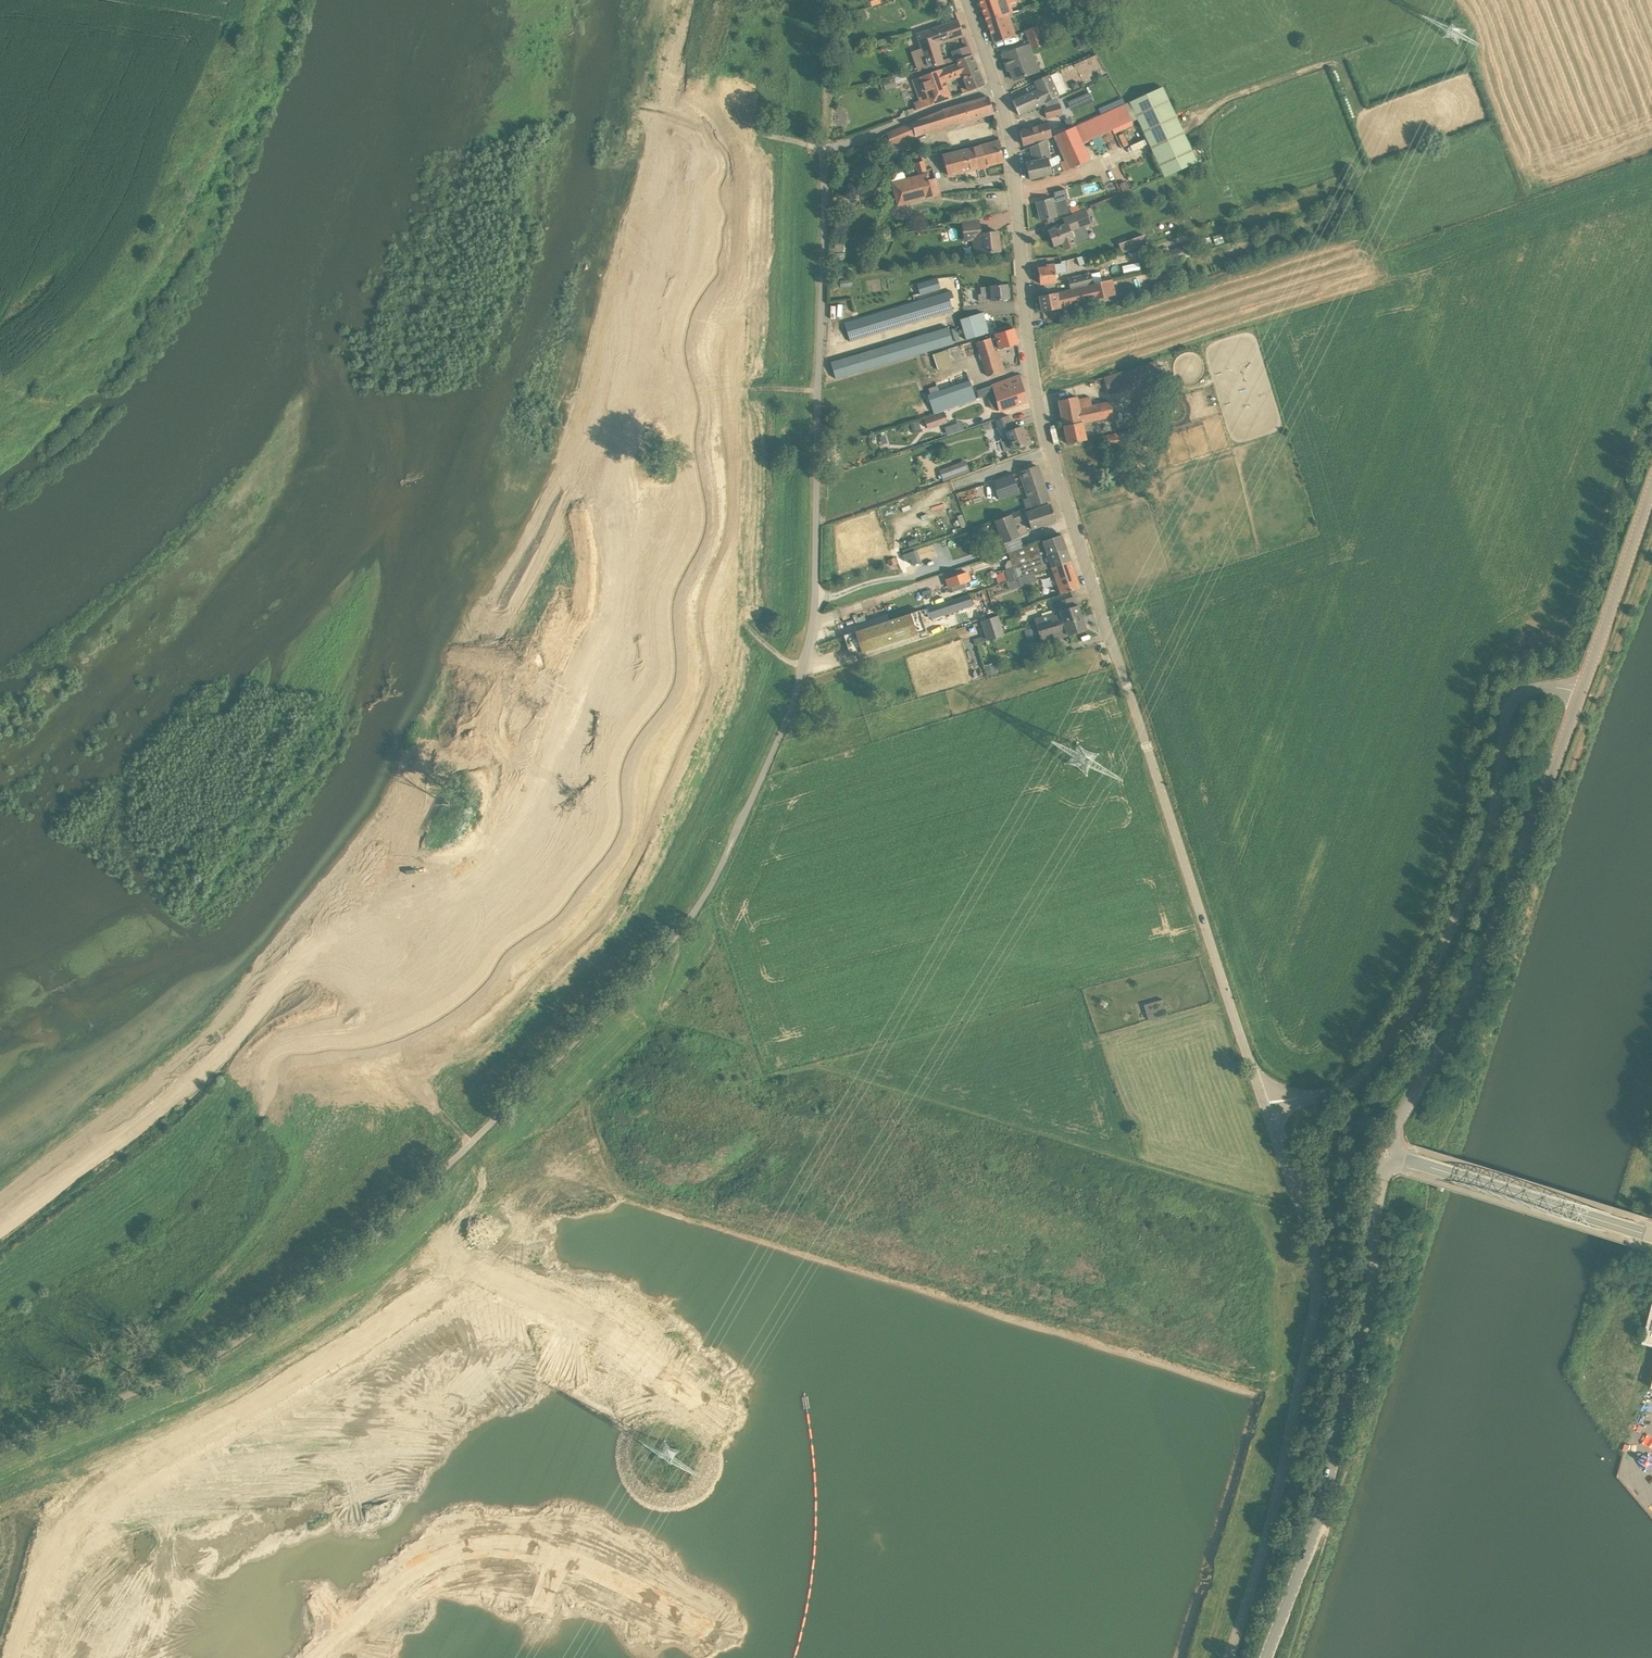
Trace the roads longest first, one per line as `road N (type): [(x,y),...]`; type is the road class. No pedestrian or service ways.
road 1 (unclassified): [(1264,1103),(1050,451),(1029,346),(1018,191),(997,88)]
road 2 (residential): [(673,938),(717,874),(803,671),(814,581),(826,152),(997,88)]
road 3 (unclassified): [(0,1449),(204,1362),(348,1262),(673,938)]
road 4 (unclassified): [(1581,693),(1538,686),(1512,696),(1481,857),(1418,998),(1374,1061),(1347,1087),(1264,1103)]
road 5 (unclassified): [(1227,1657),(1272,1519),(1318,1284),(1264,1103)]
road 6 (tertiary): [(1265,1657),(1320,1513),(1363,1343),(1380,1186),(1395,1152)]
road 7 (tertiary): [(1395,1152),(1403,1110),(1474,978),(1581,693)]
road 8 (tertiary): [(1651,1236),(1395,1152)]
road 9 (tertiary): [(1581,693),(1651,484)]

